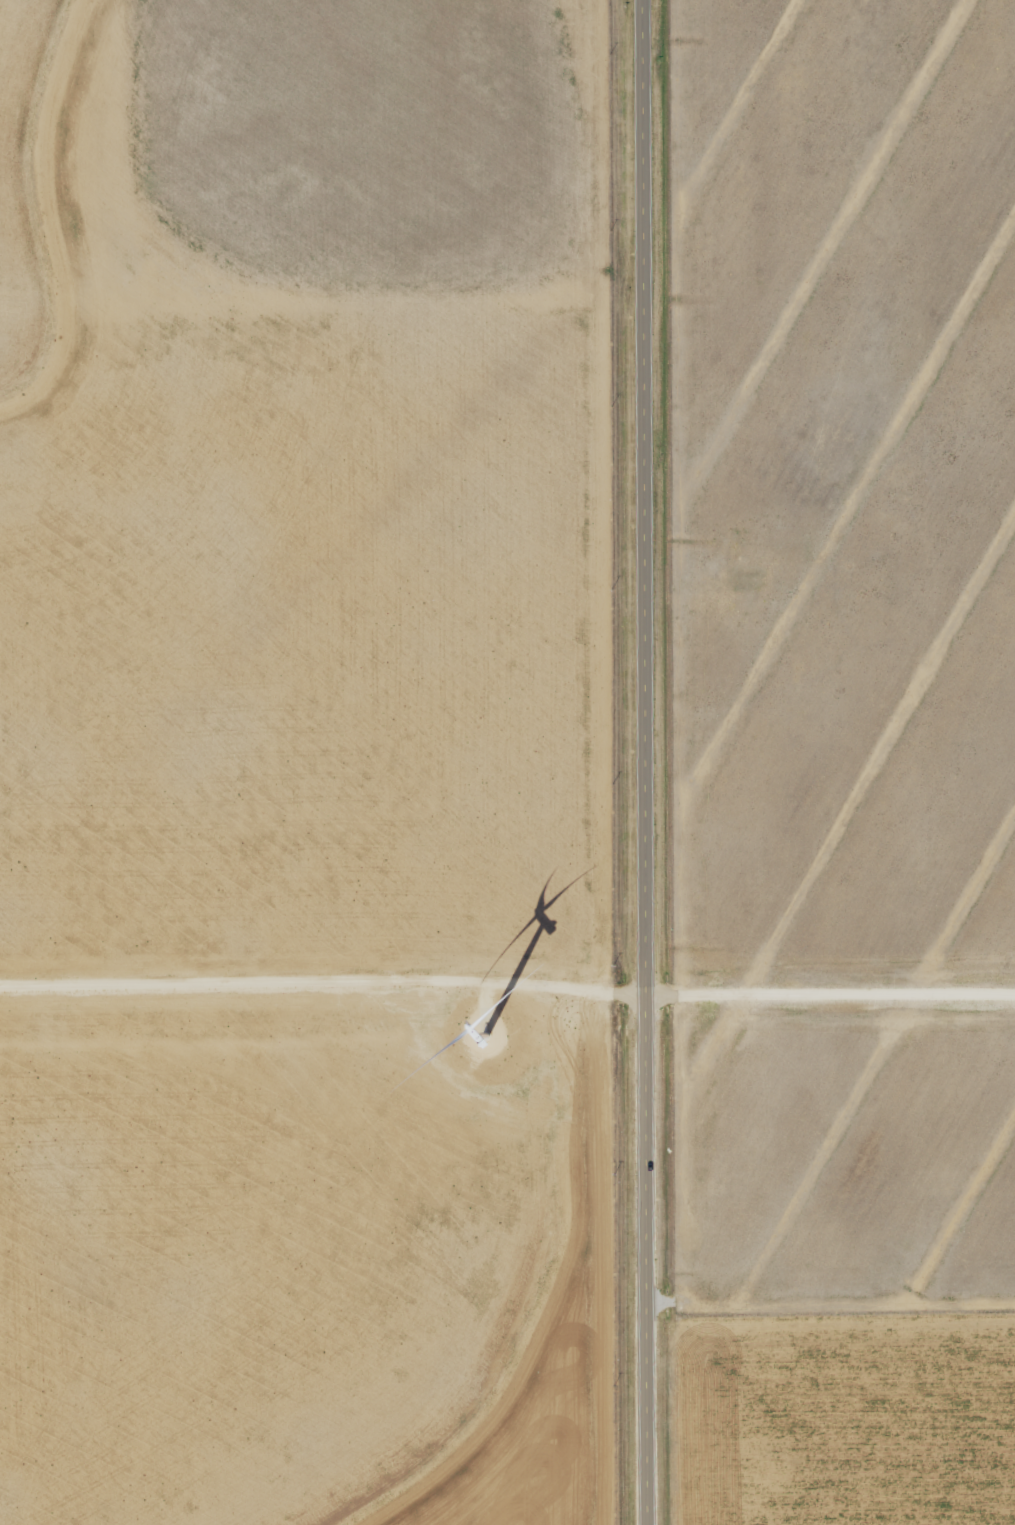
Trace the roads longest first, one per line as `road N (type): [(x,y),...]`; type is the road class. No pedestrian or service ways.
road 1 (primary): [(646,1524),(640,0)]

